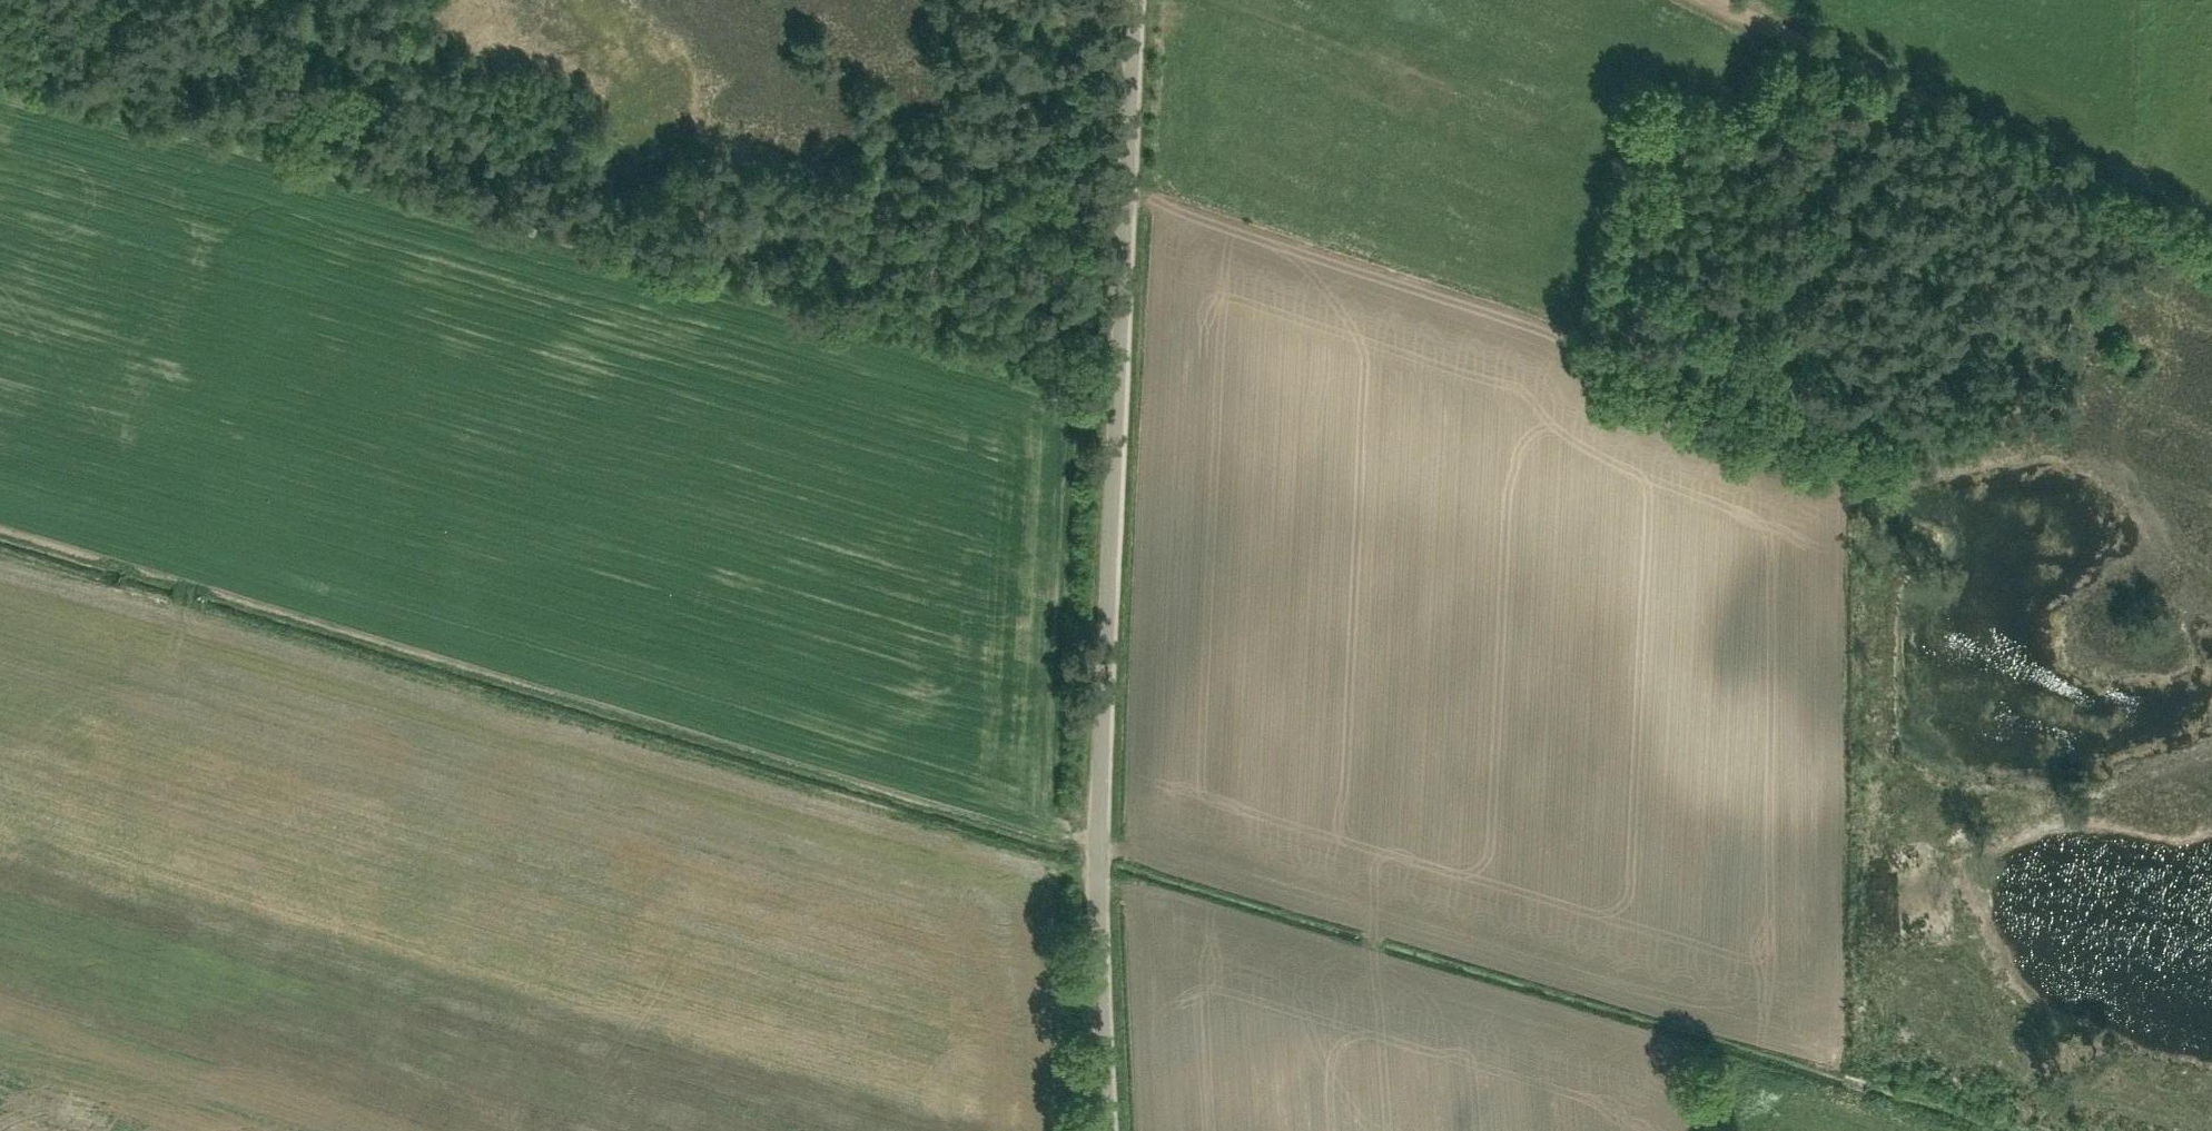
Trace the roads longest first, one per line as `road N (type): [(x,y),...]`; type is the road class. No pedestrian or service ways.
road 1 (unclassified): [(1095,1130),(1086,821),(1137,0)]
road 2 (track): [(2211,240),(1726,0)]

